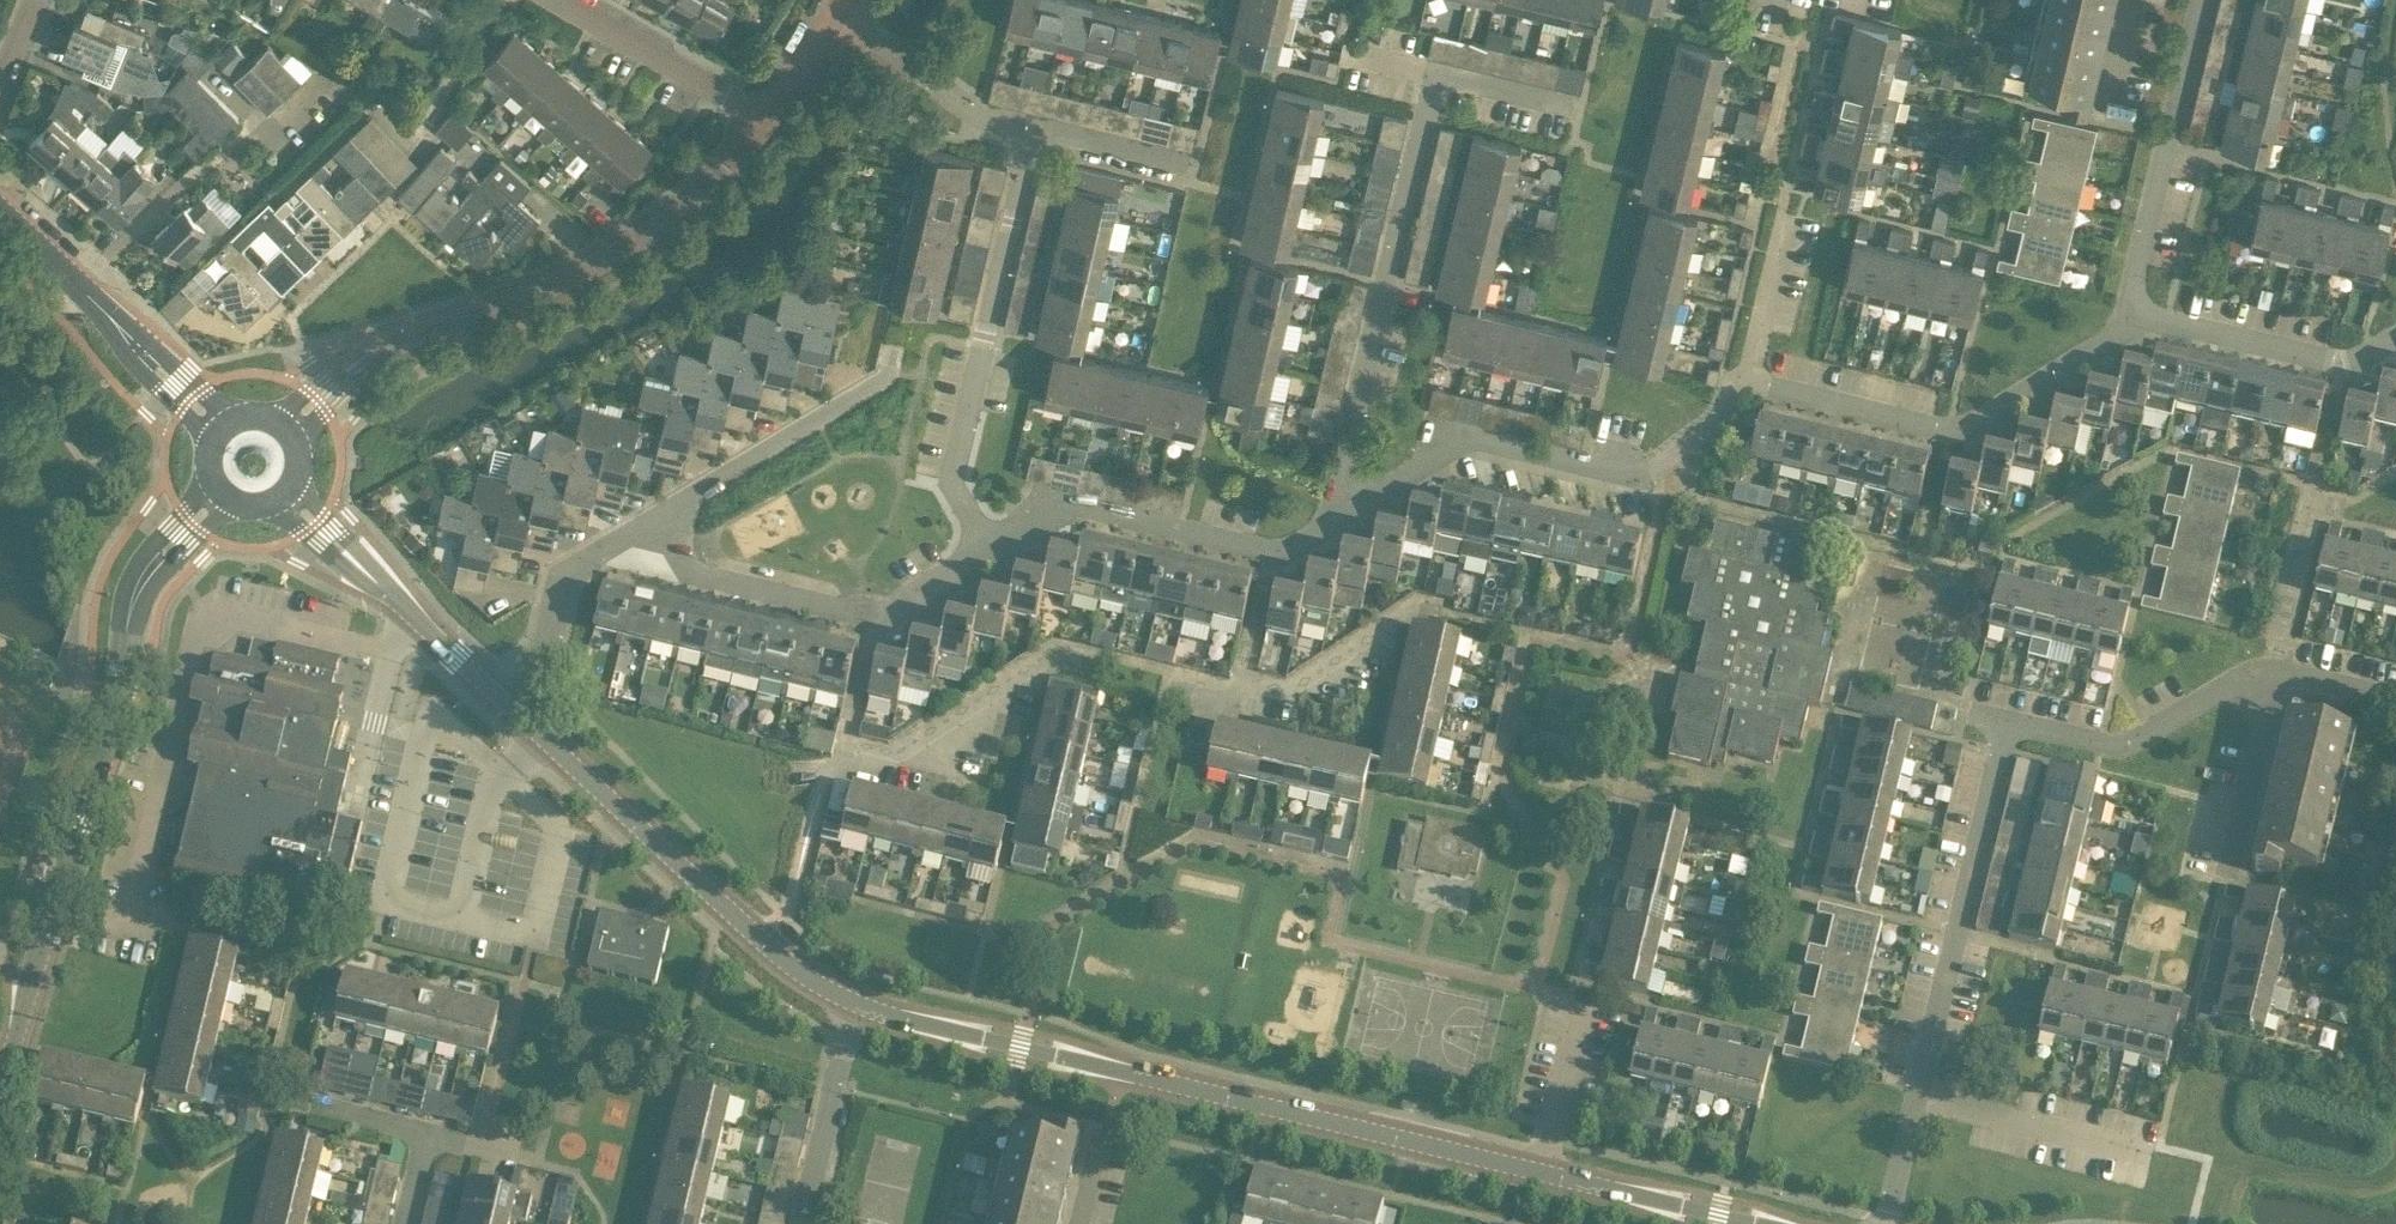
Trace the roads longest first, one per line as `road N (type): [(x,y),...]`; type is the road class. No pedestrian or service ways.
road 1 (tertiary): [(1545,1174),(857,1011)]
road 2 (tertiary): [(0,1089),(120,709),(138,593),(156,562),(222,494)]
road 3 (residential): [(1582,115),(1437,81),(1333,521)]
road 4 (tertiary): [(286,428),(374,351),(615,252),(734,161),(767,118)]
road 5 (residential): [(2132,325),(1958,431),(1747,380),(1734,384),(1724,420),(1646,480)]
road 6 (residential): [(1885,1223),(2008,725)]
road 7 (tertiary): [(857,1011),(772,952),(495,699)]
road 8 (residential): [(992,551),(952,489),(1032,130)]
road 9 (residential): [(1069,657),(896,770),(844,757),(876,618)]
road 10 (residential): [(1410,622),(1294,707),(1239,697),(1273,553)]
road 11 (residential): [(1333,521),(1460,440),(1646,480)]
road 12 (residential): [(2132,325),(2207,0)]
road 13 (residential): [(629,530),(885,382),(892,349)]
road 14 (tertiary): [(219,429),(0,214)]
road 15 (residential): [(992,551),(1067,502),(1273,553)]
road 16 (tertiary): [(495,699),(284,493)]
road 17 (residential): [(2008,725),(2123,750),(2274,673)]
road 18 (residential): [(2395,338),(2342,371),(2132,325)]
road 19 (residential): [(629,530),(668,545),(690,574),(876,618)]
road 20 (residential): [(767,118),(562,0)]
road 21 (residential): [(1032,130),(980,117),(831,16)]
road 22 (residential): [(495,699),(543,647),(563,570),(629,530)]
road 23 (residential): [(803,1223),(857,1011)]
road 24 (tertiary): [(1751,1223),(1545,1174)]
road 25 (residential): [(2274,673),(2225,879)]
road 26 (residential): [(1194,166),(1032,130)]
road 27 (residential): [(1545,1174),(1582,1017)]
road 28 (residential): [(876,618),(992,551)]
road 29 (residential): [(2274,673),(2395,700)]
road 30 (tertiary): [(767,118),(831,16)]

